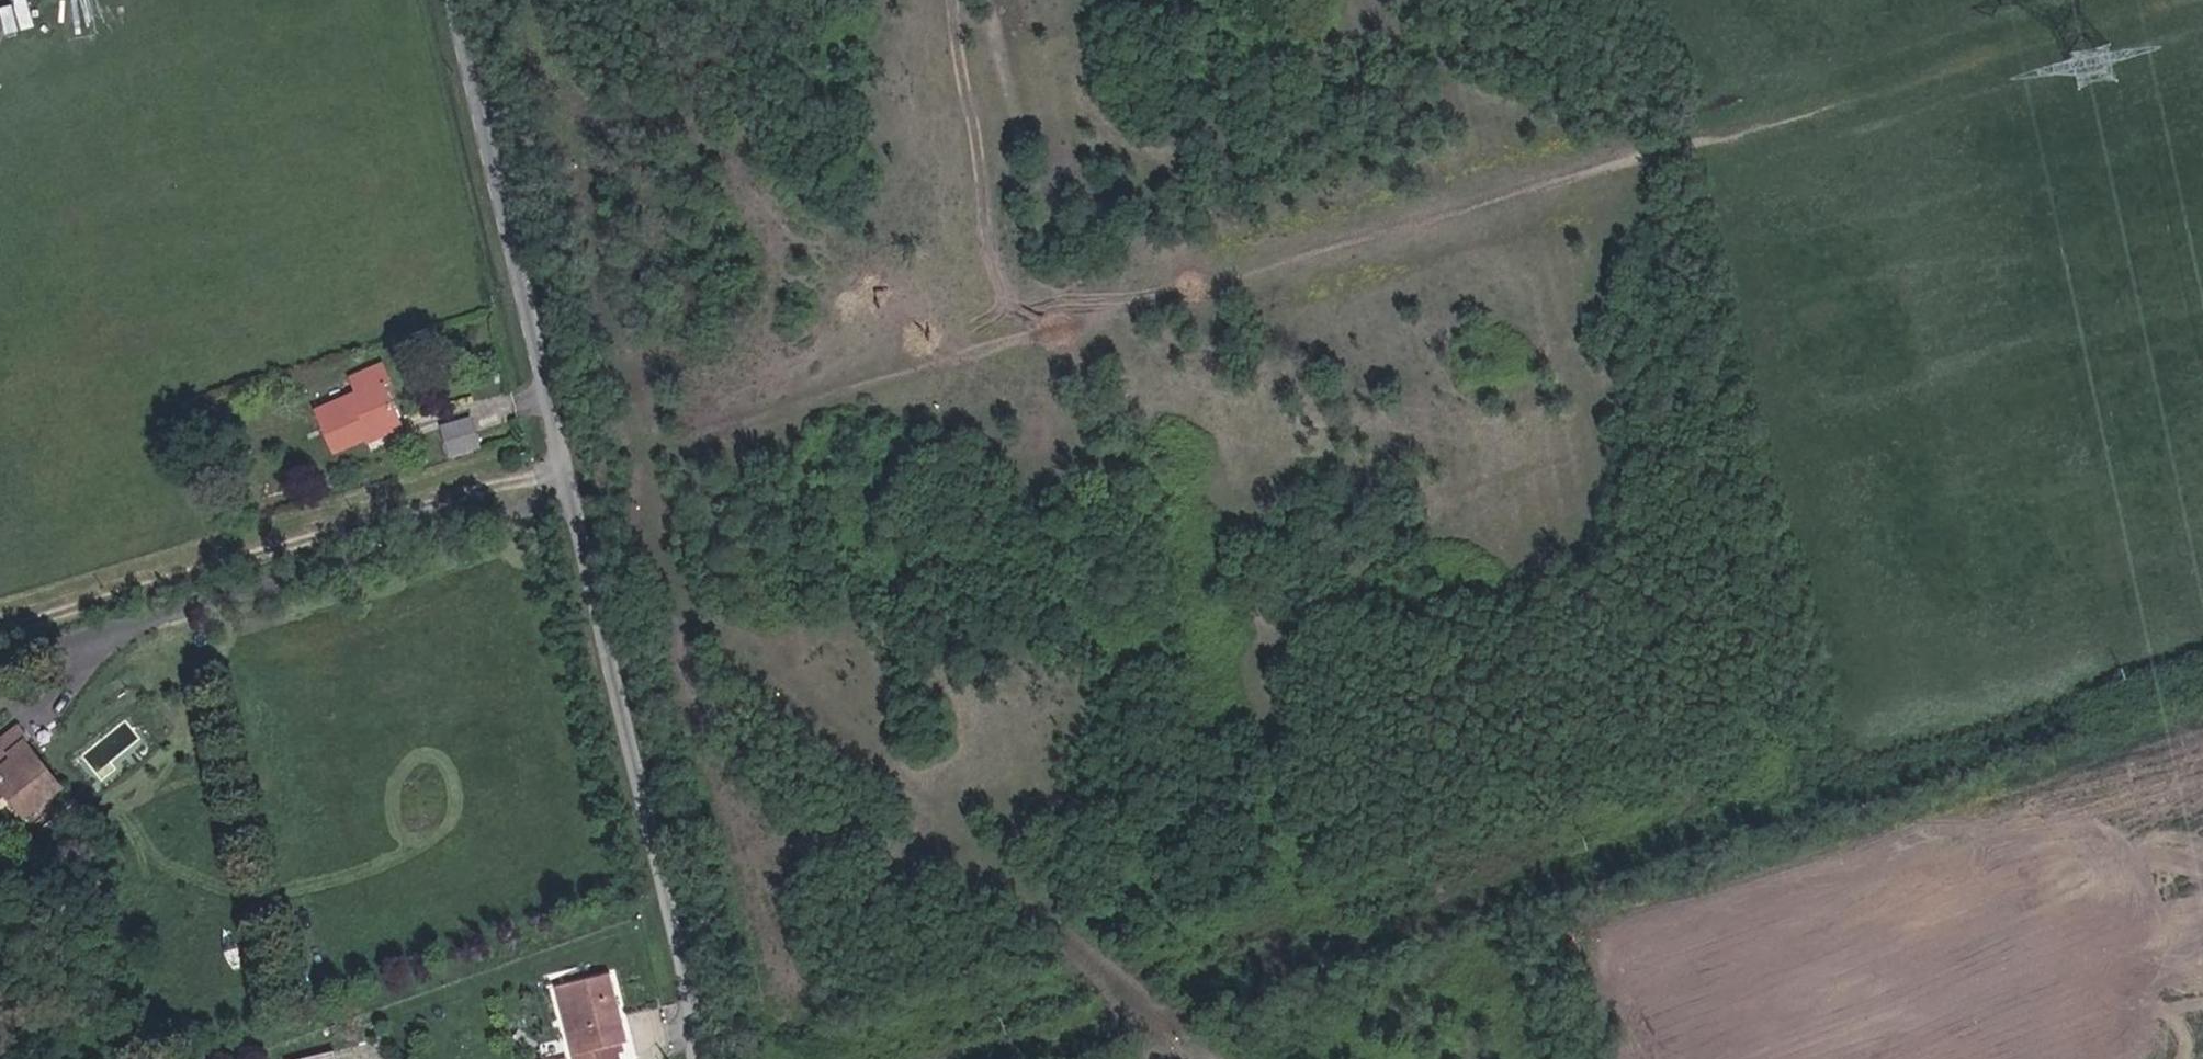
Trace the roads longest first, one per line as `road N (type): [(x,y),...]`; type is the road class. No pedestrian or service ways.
road 1 (unclassified): [(695,1058),(457,0)]
road 2 (track): [(0,626),(563,458)]

